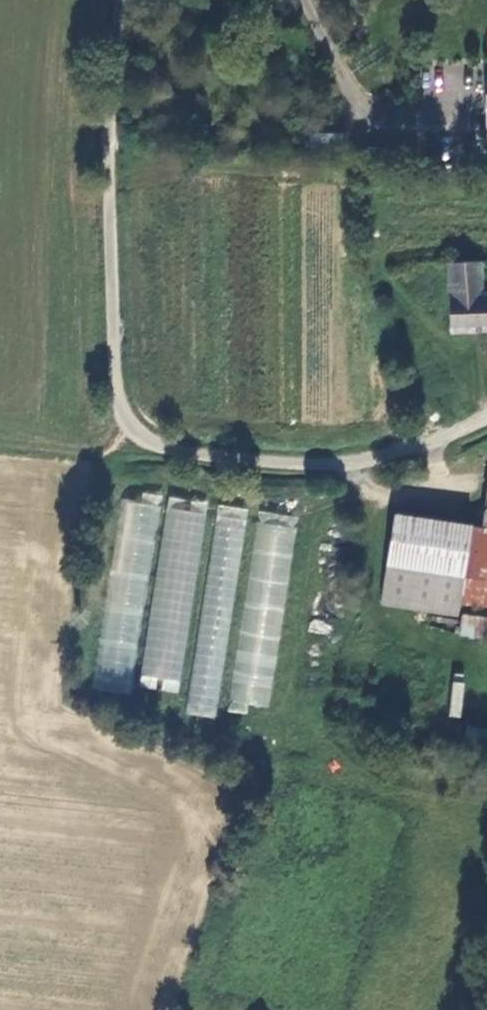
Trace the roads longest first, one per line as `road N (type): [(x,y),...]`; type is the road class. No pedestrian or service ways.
road 1 (unclassified): [(486,415),(351,459),(215,451),(141,438),(122,417),(111,104),(126,0)]
road 2 (track): [(307,0),(371,120)]

